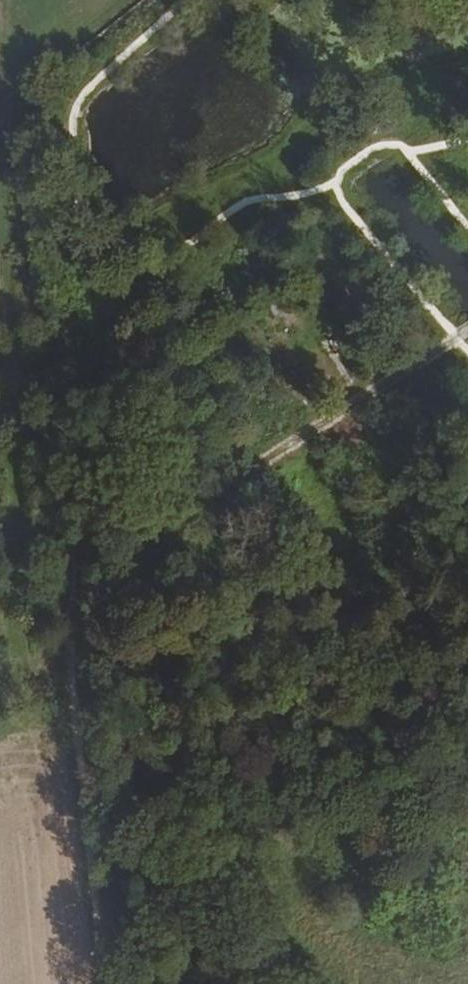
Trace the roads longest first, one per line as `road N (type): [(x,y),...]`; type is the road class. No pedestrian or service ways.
road 1 (track): [(110,983),(63,529),(27,281),(6,0)]
road 2 (track): [(107,562),(467,338)]

